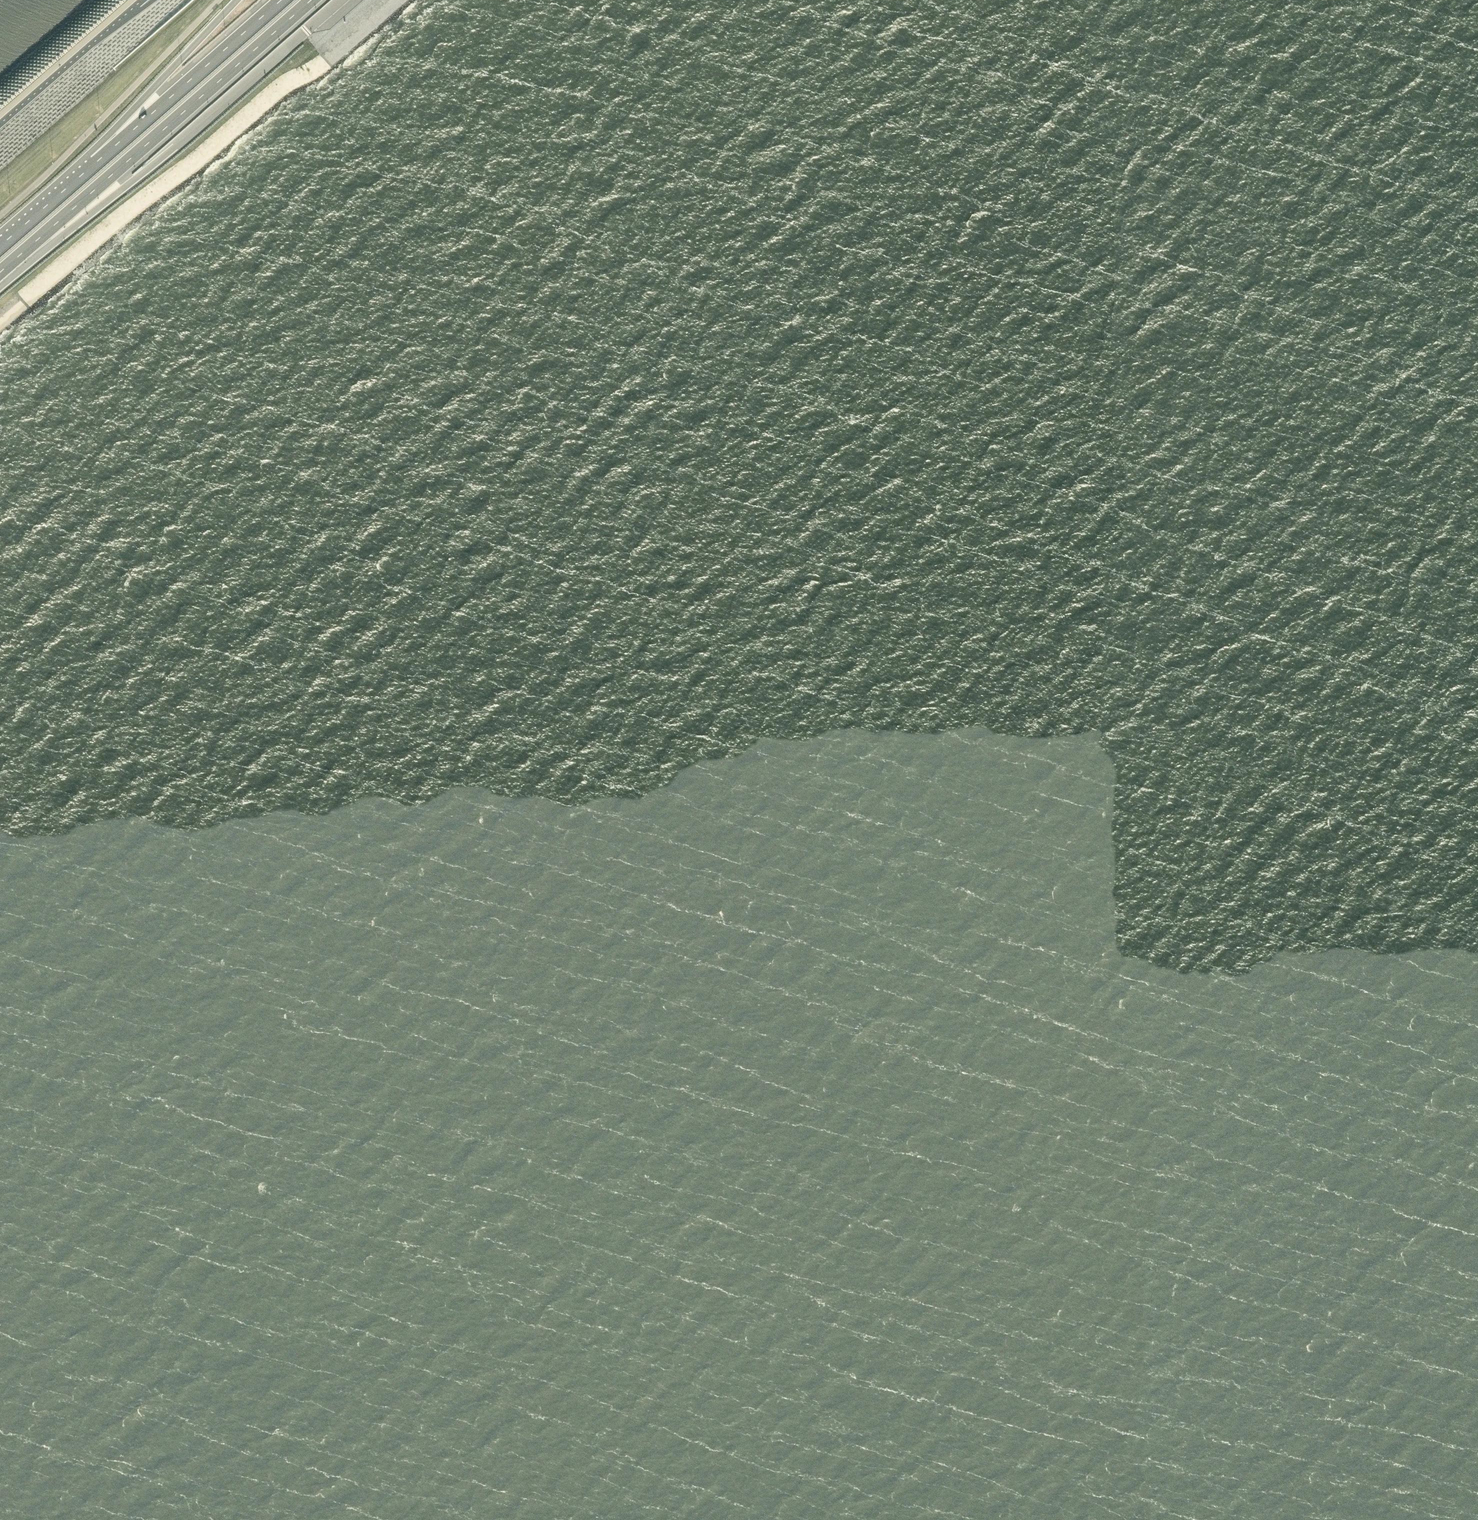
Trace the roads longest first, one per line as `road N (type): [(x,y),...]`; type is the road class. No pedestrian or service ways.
road 1 (motorway): [(36,237),(308,0)]
road 2 (motorway): [(36,237),(119,188),(299,32)]
road 3 (motorway): [(278,0),(92,162)]
road 4 (motorway): [(233,0),(92,162)]
road 5 (motorway): [(92,162),(0,242)]

